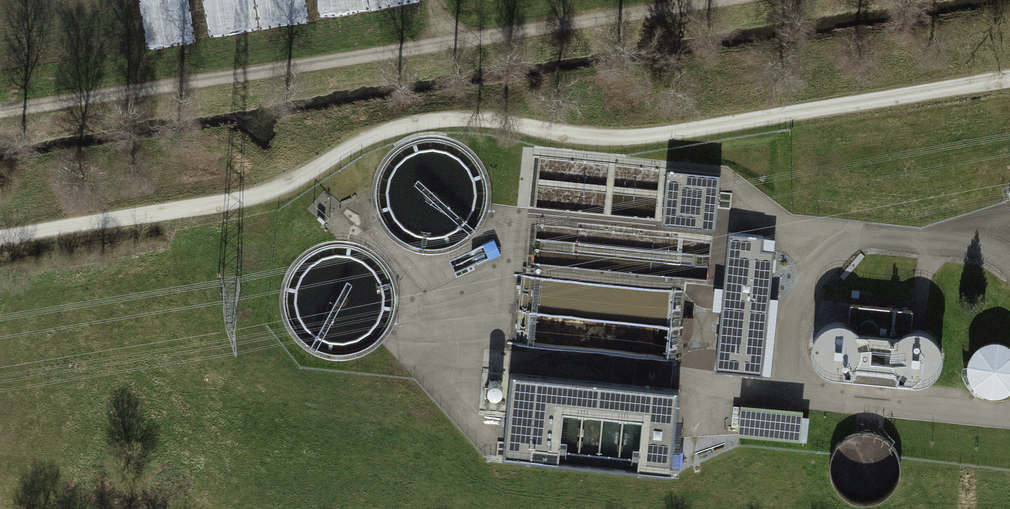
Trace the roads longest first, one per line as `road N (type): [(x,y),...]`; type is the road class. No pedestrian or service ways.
road 1 (track): [(0,237),(286,188),(367,136),(434,120),(469,117),(616,141),(1009,81)]
road 2 (track): [(0,111),(717,0)]

